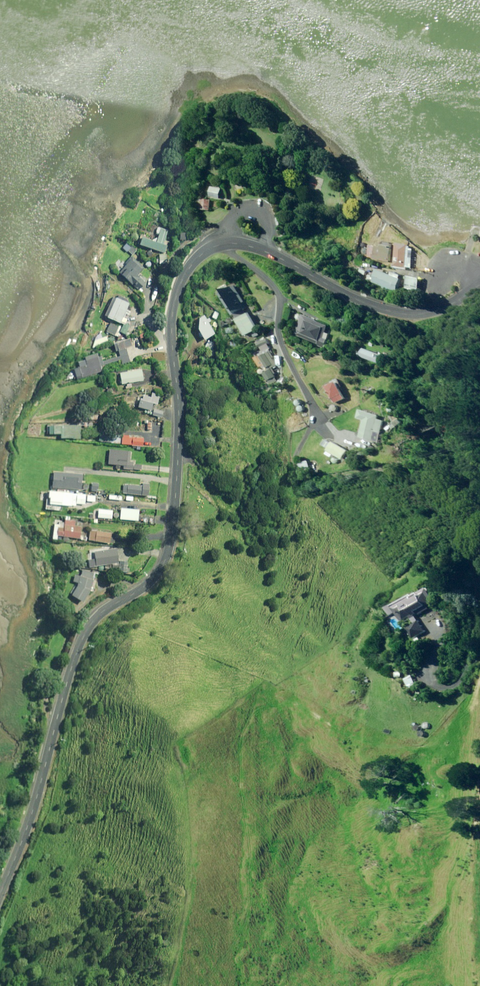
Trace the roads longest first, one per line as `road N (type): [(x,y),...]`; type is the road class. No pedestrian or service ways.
road 1 (secondary): [(0,898),(95,615),(138,584),(174,528),(176,299),(200,255),(223,244)]
road 2 (secondary): [(223,244),(250,246),(400,314),(433,310),(479,282)]
road 3 (residential): [(223,244),(279,293),(279,331),(320,421)]

